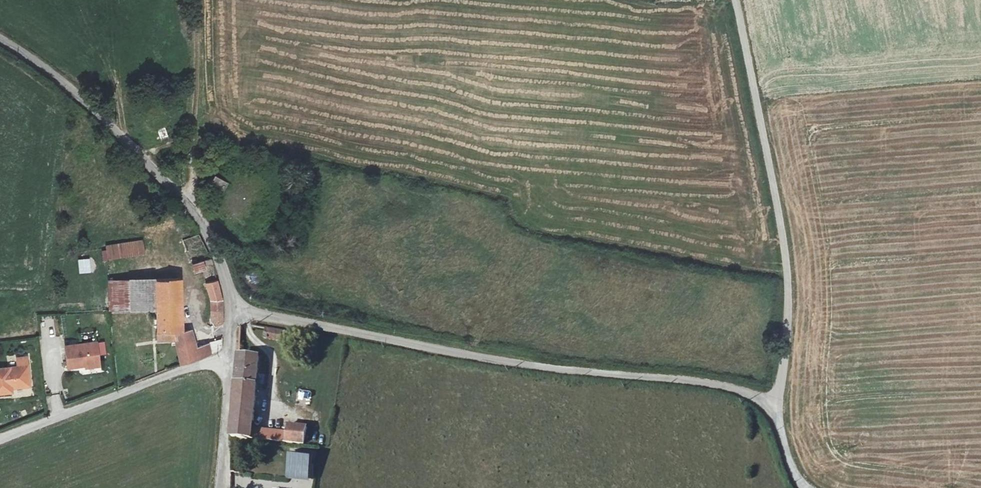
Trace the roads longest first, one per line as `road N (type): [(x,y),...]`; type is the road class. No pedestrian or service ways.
road 1 (unclassified): [(232,308),(499,360),(735,390),(769,409)]
road 2 (unclassified): [(732,0),(787,259),(781,393),(769,409)]
road 3 (unclassified): [(0,40),(64,86),(190,212),(218,254),(232,308)]
road 4 (unclassified): [(229,354),(0,441)]
road 5 (track): [(198,0),(195,130),(186,142),(141,156)]
road 6 (unclassified): [(229,354),(220,487)]

